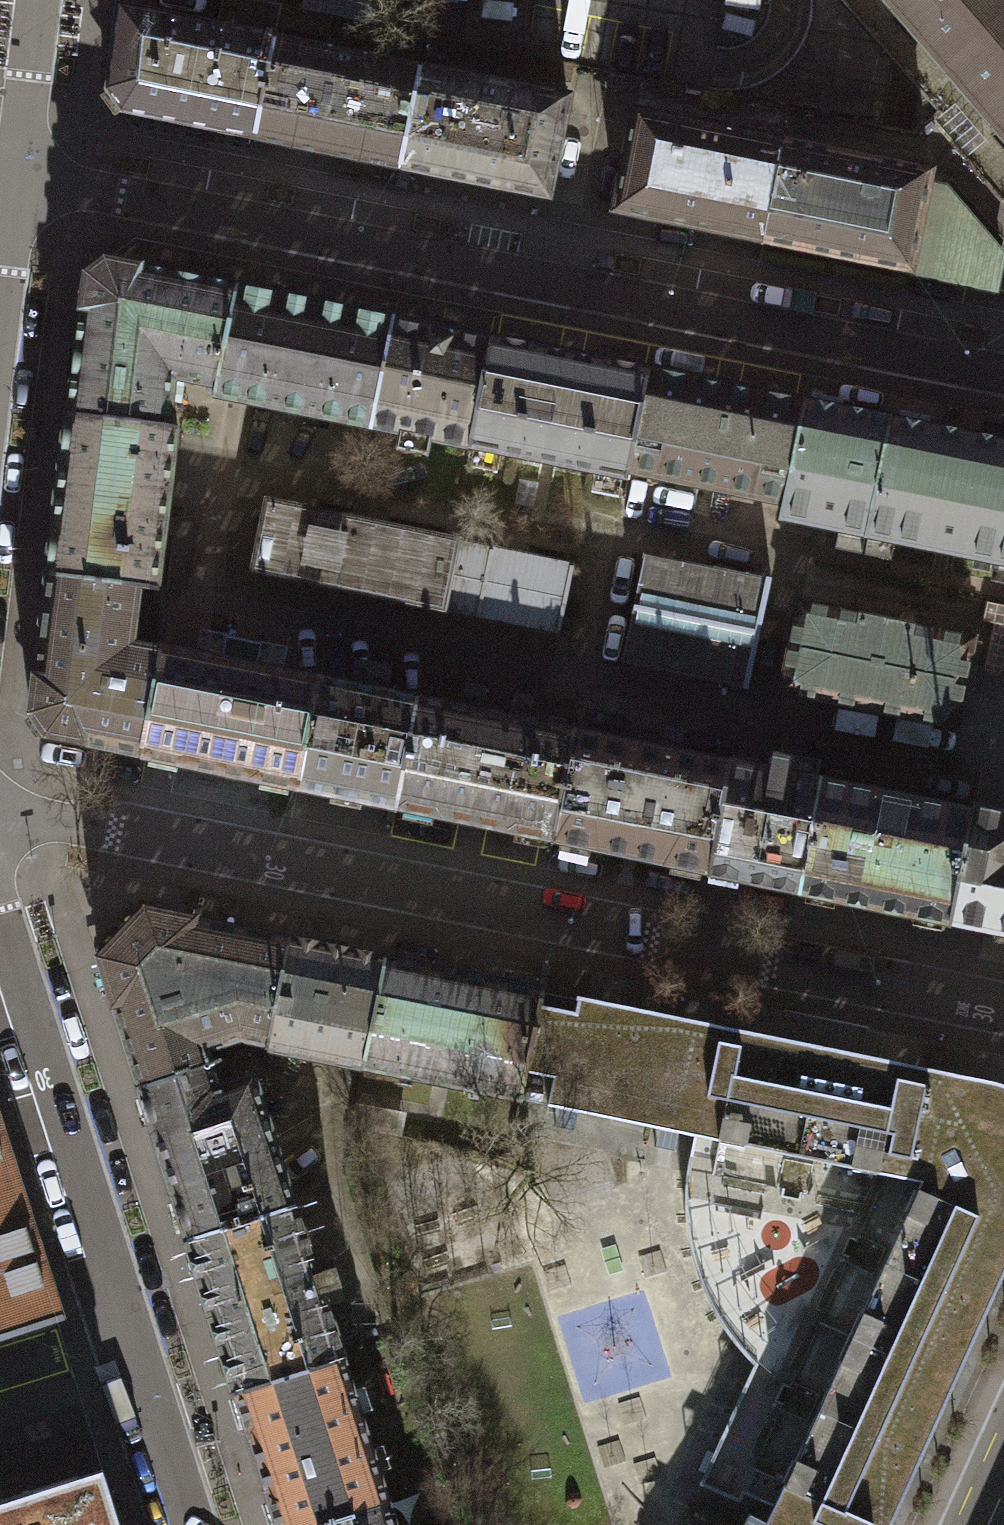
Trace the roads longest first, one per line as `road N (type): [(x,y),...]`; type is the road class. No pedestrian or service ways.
road 1 (residential): [(1003,371),(18,171)]
road 2 (residential): [(0,801),(713,952)]
road 3 (residential): [(196,1524),(0,914)]
road 4 (residential): [(1003,1013),(713,952)]
road 5 (residential): [(18,171),(40,0)]
road 6 (residential): [(0,324),(18,171)]

